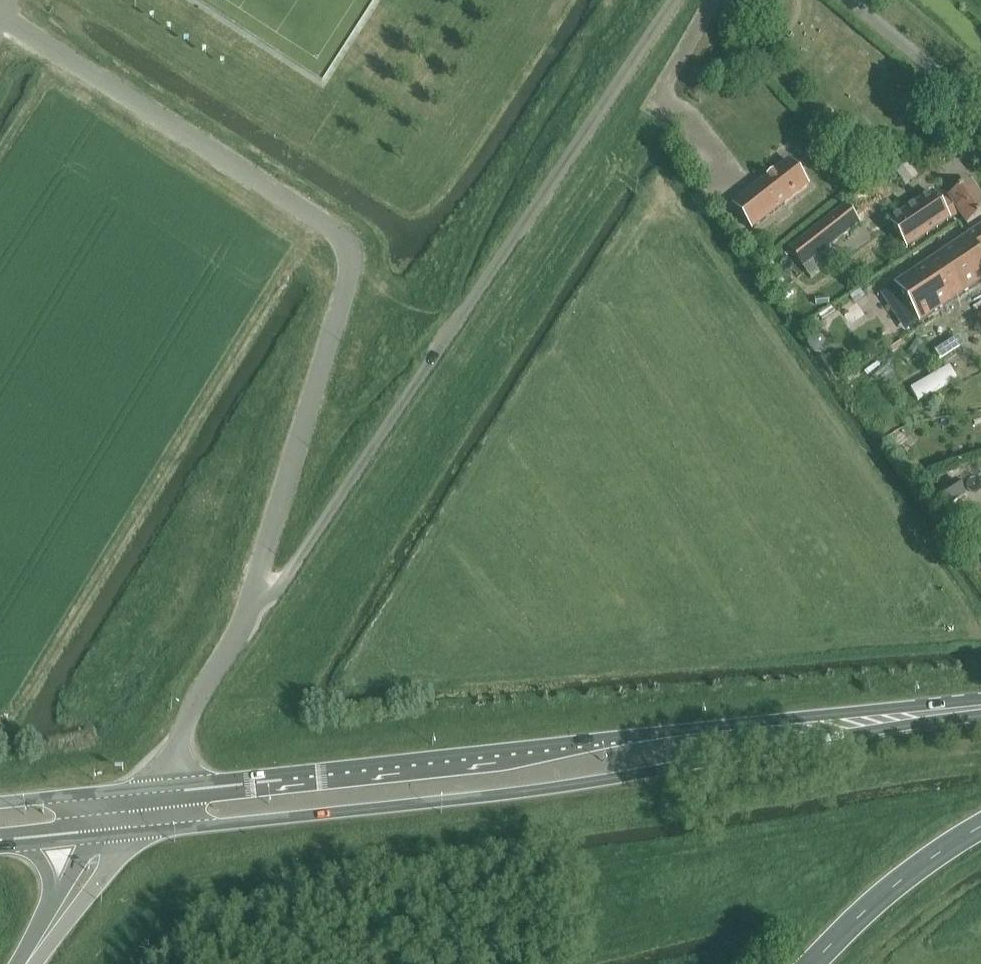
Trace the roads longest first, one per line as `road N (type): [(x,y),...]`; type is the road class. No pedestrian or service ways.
road 1 (unclassified): [(252,631),(261,566),(345,289),(343,244),(328,222),(0,15)]
road 2 (primary): [(130,835),(573,786),(898,716)]
road 3 (unclassified): [(252,631),(676,0)]
road 4 (primary): [(898,716),(145,795)]
road 5 (unclassified): [(145,795),(252,631)]
road 6 (unclassified): [(980,115),(853,0)]
road 7 (primary): [(145,795),(0,808)]

